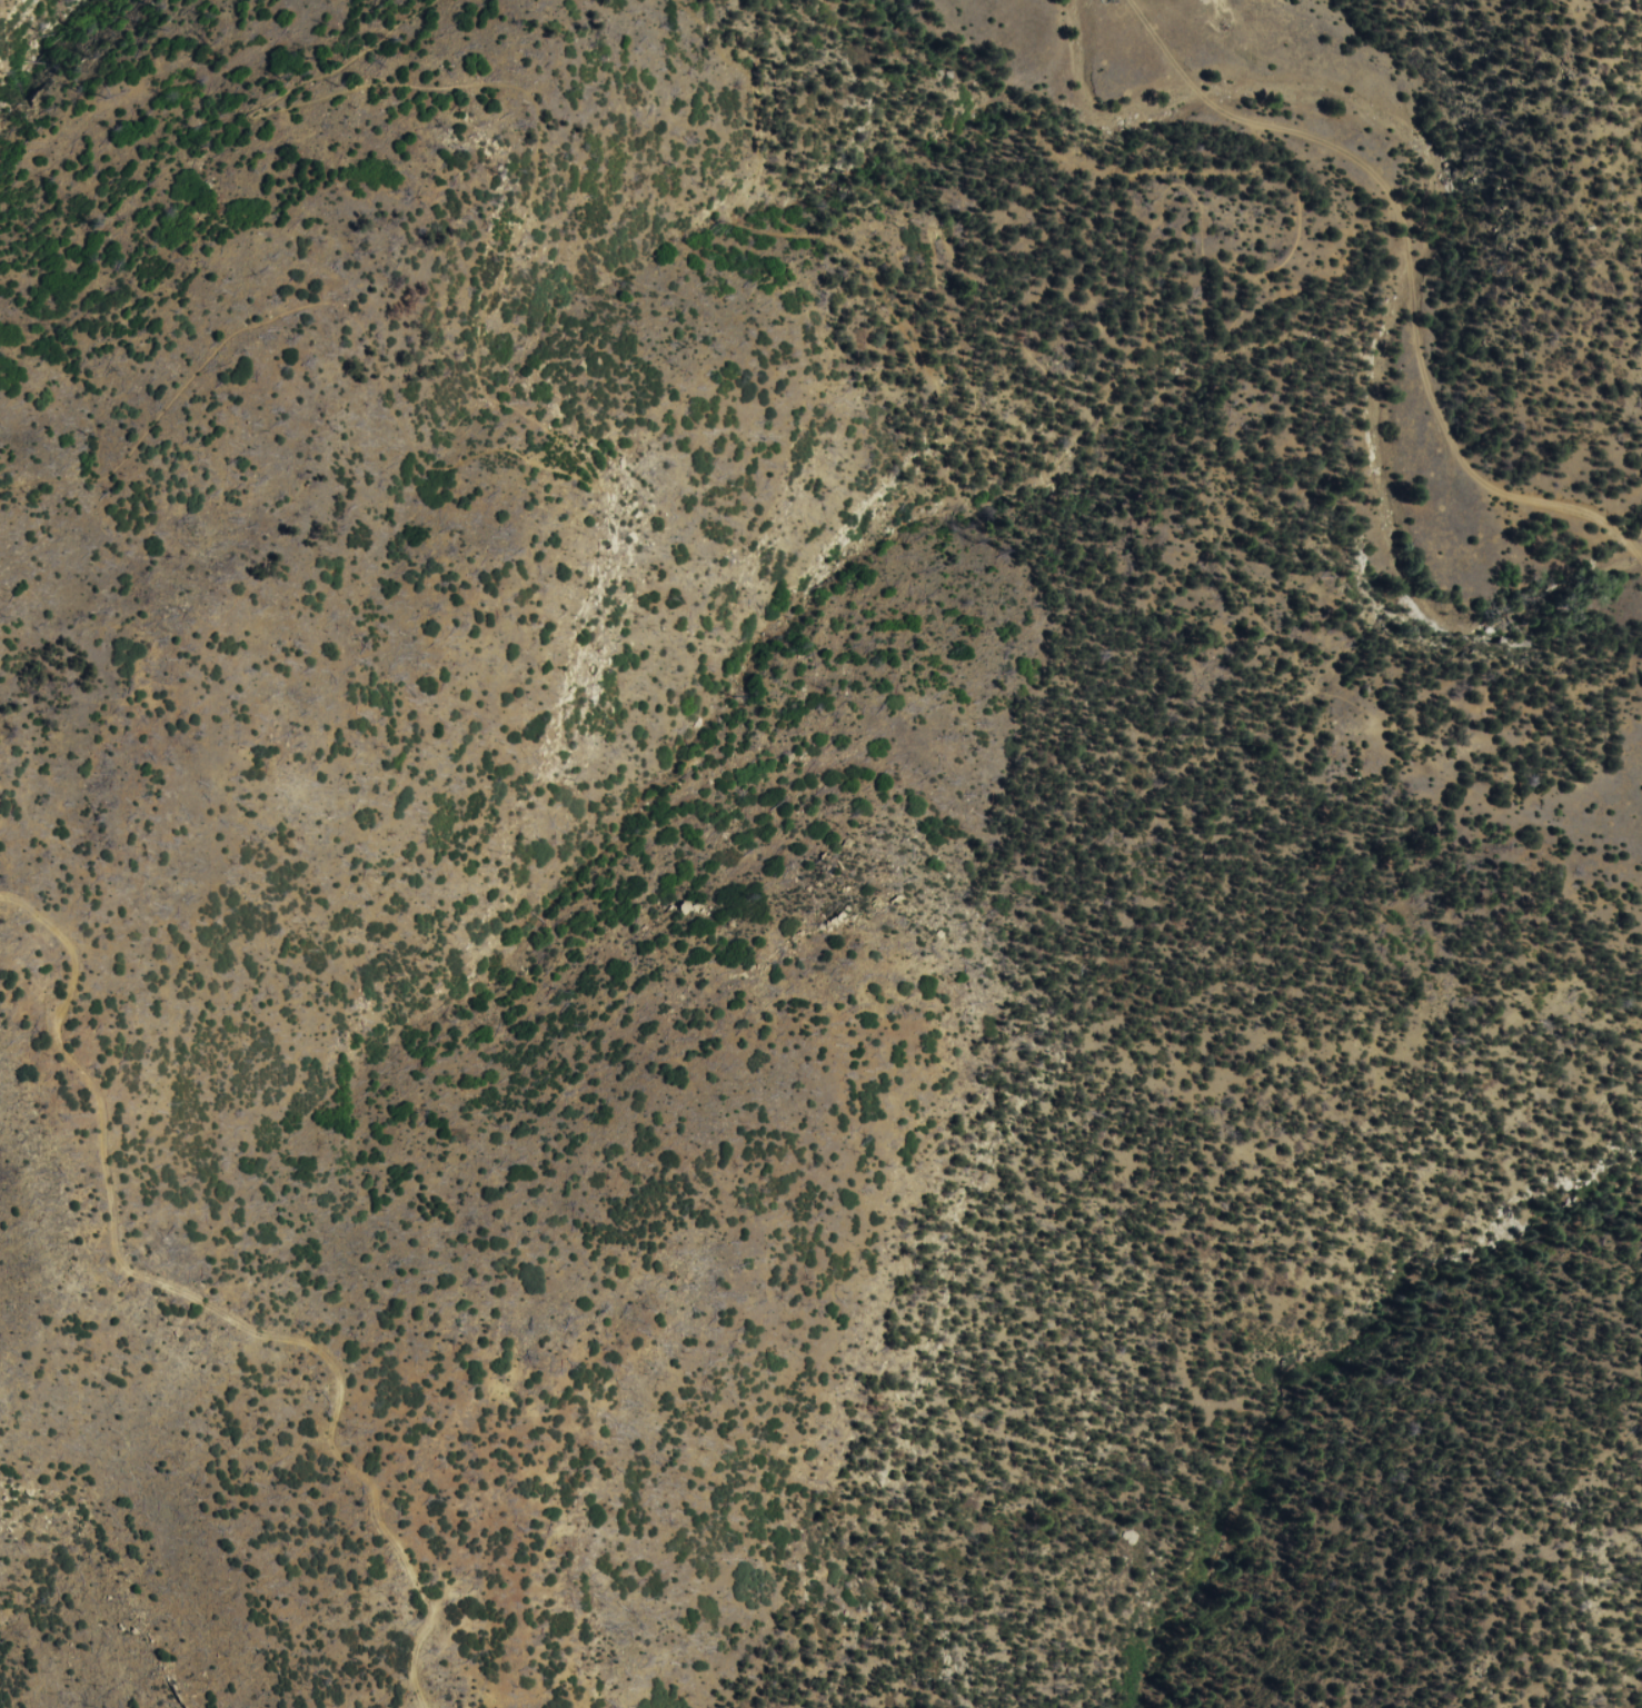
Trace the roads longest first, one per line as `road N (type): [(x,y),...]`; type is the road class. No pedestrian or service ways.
road 1 (track): [(422,1707),(411,1660),(429,1607),(372,1520),(366,1480),(334,1453),(338,1384),(328,1358),(309,1343),(250,1331),(203,1300),(131,1272),(113,1251),(100,1110),(54,1045),(71,954),(0,894)]
road 2 (track): [(1641,567),(1602,520),(1505,496),(1449,447),(1422,386),(1410,262),(1386,192),(1328,146),(1245,122),(1204,98),(1133,0)]

